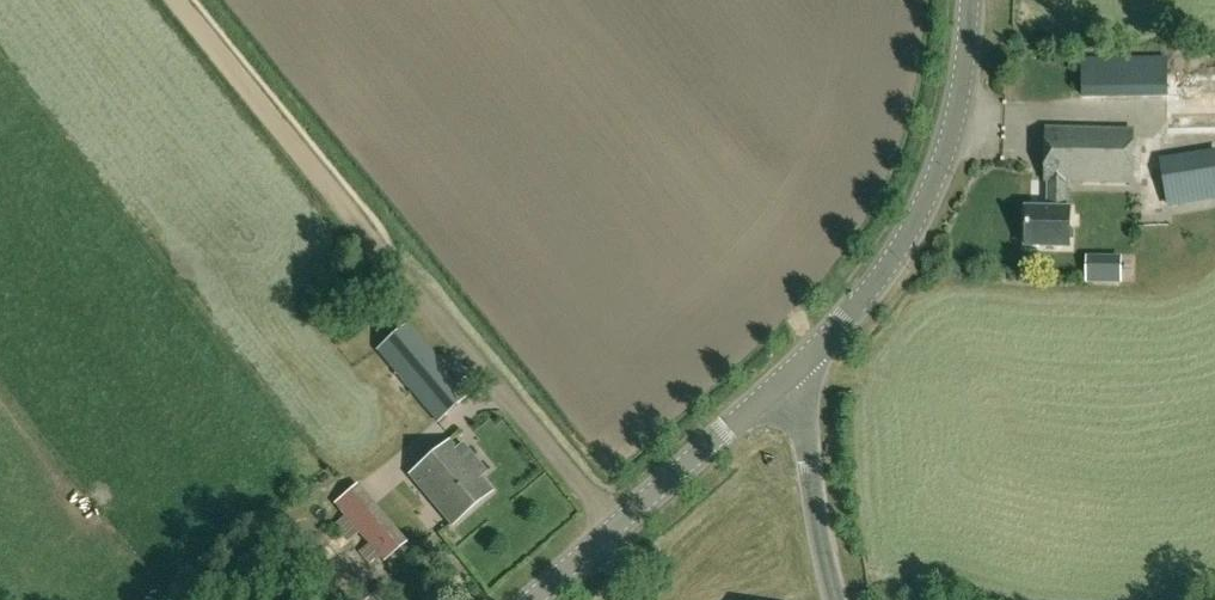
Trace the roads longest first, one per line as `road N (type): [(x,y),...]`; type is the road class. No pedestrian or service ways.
road 1 (track): [(479,369),(406,292),(179,0)]
road 2 (secondary): [(802,367),(900,251),(924,206),(959,109),(973,0)]
road 3 (secondary): [(529,599),(802,367)]
road 4 (unclassified): [(836,599),(815,506),(802,367)]
road 5 (track): [(615,525),(479,369)]

